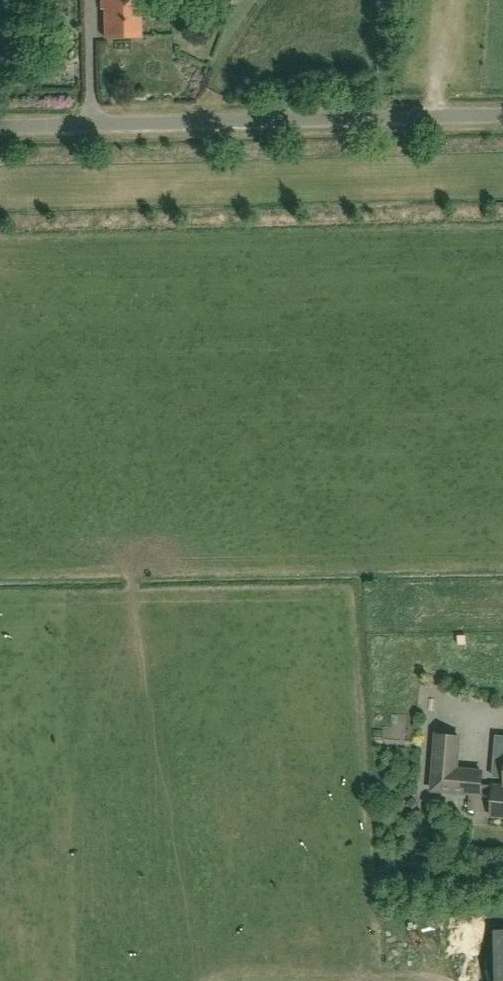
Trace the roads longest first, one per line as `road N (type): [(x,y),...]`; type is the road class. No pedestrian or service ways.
road 1 (unclassified): [(502,115),(0,129)]

